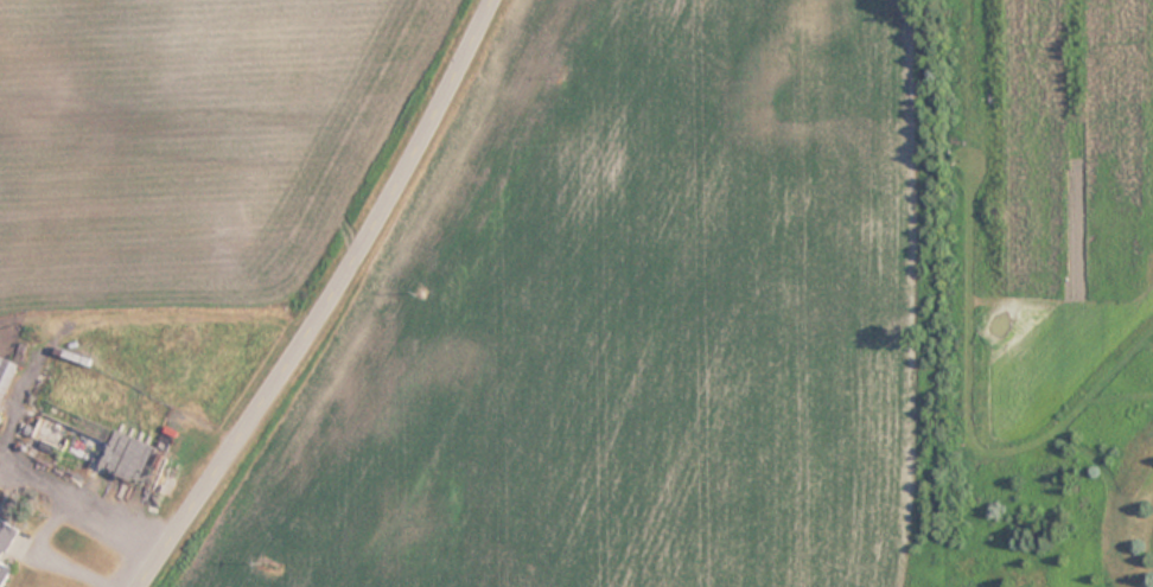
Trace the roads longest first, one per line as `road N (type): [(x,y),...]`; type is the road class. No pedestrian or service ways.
road 1 (residential): [(139,586),(408,176),(490,0)]

